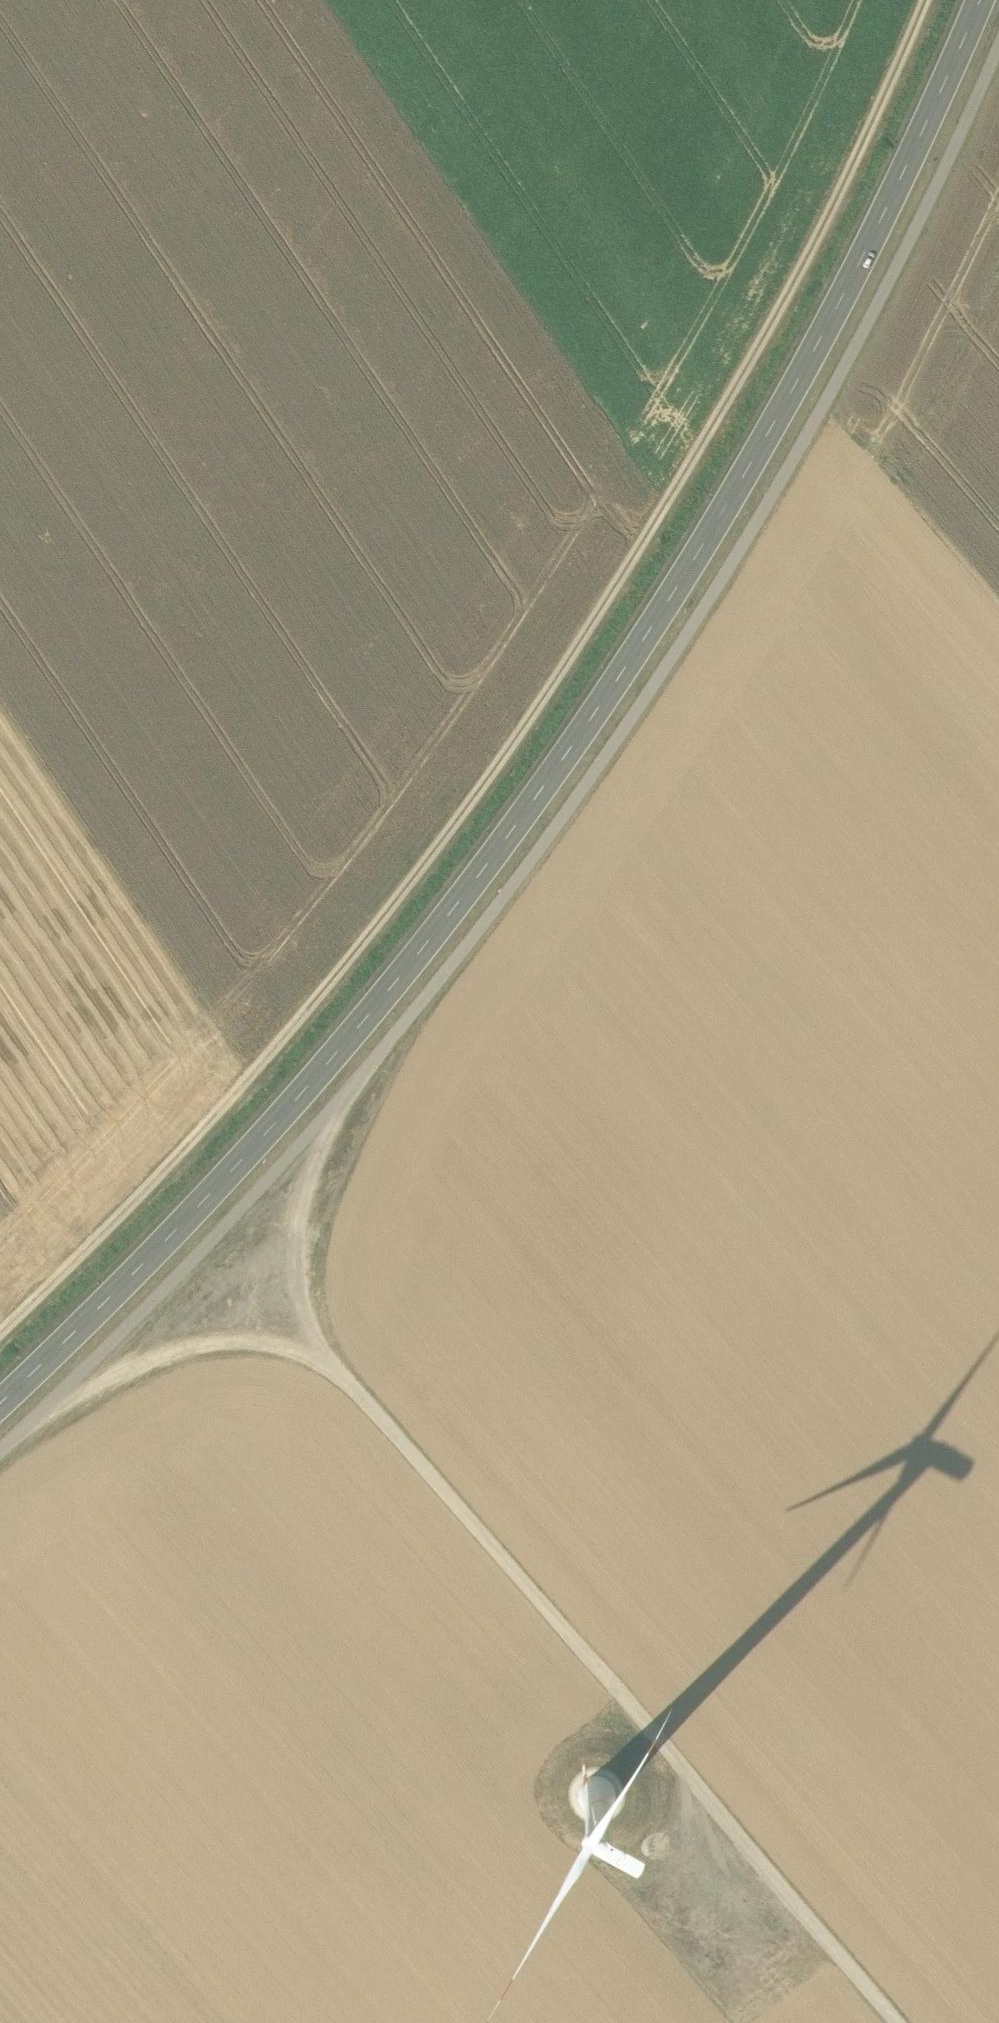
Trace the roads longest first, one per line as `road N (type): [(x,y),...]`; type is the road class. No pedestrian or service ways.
road 1 (track): [(0,1456),(71,1394),(349,1100),(581,796),(808,435),(880,307),(998,52)]
road 2 (secondary): [(0,1405),(325,1064),(576,740),(766,440),(846,294),(980,0)]
road 3 (track): [(0,1335),(243,1083),(395,902),(761,343),(921,0)]

